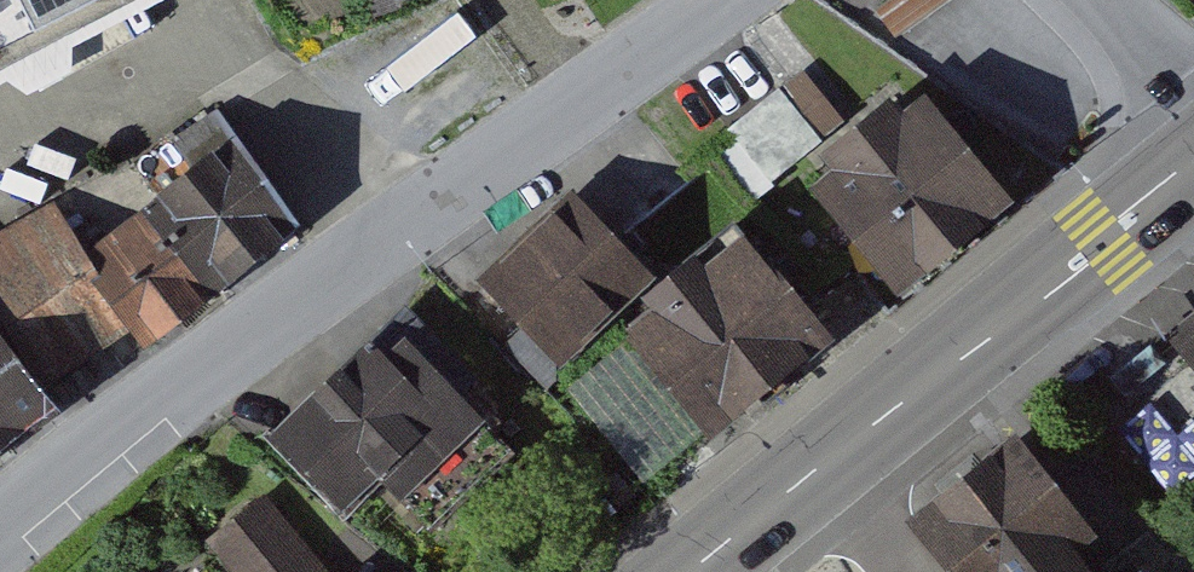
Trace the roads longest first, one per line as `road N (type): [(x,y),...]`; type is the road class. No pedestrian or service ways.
road 1 (residential): [(0,539),(292,305),(720,0)]
road 2 (primary): [(693,571),(1193,165)]
road 3 (residential): [(1193,88),(1105,0)]

